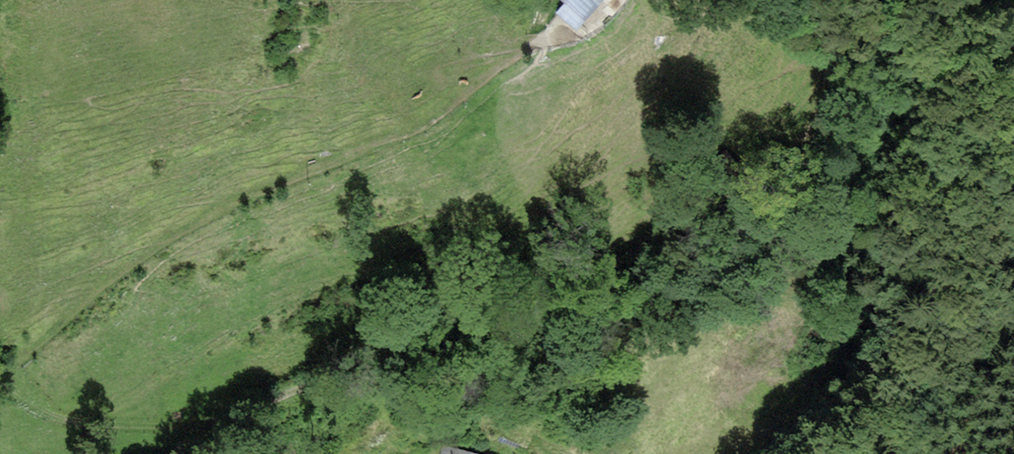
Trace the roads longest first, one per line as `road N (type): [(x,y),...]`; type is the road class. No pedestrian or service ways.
road 1 (track): [(549,0),(528,48),(423,126),(248,197),(156,248),(91,294),(15,367)]
road 2 (track): [(0,369),(15,367),(14,384),(26,398),(66,420),(183,428),(351,373)]
road 3 (track): [(604,453),(519,392),(351,373)]

